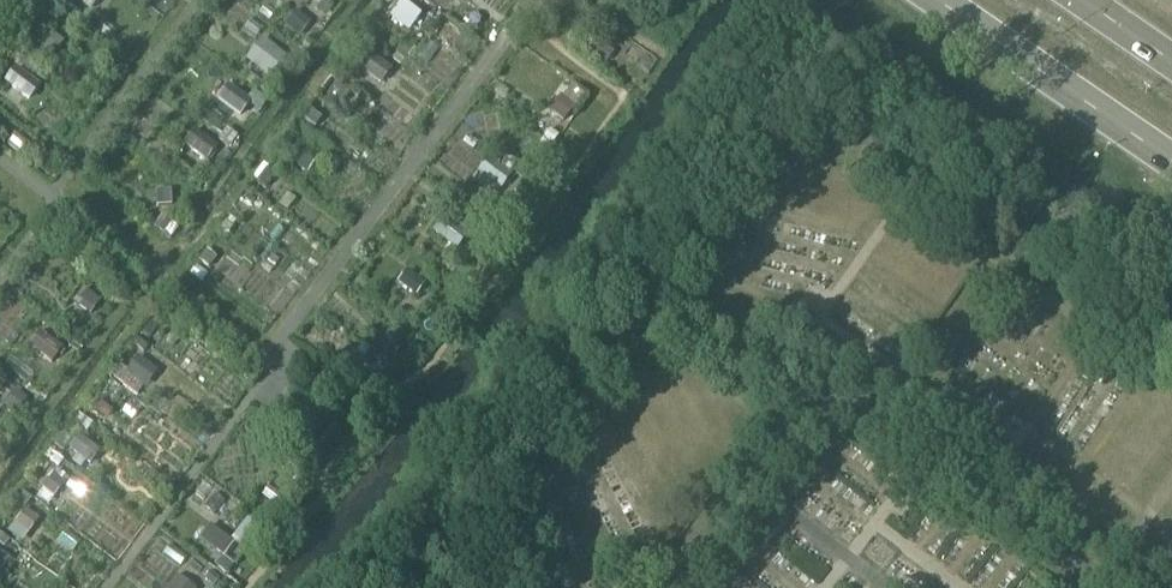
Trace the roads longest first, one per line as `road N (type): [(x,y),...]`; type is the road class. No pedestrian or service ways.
road 1 (primary): [(931,0),(1171,163)]

